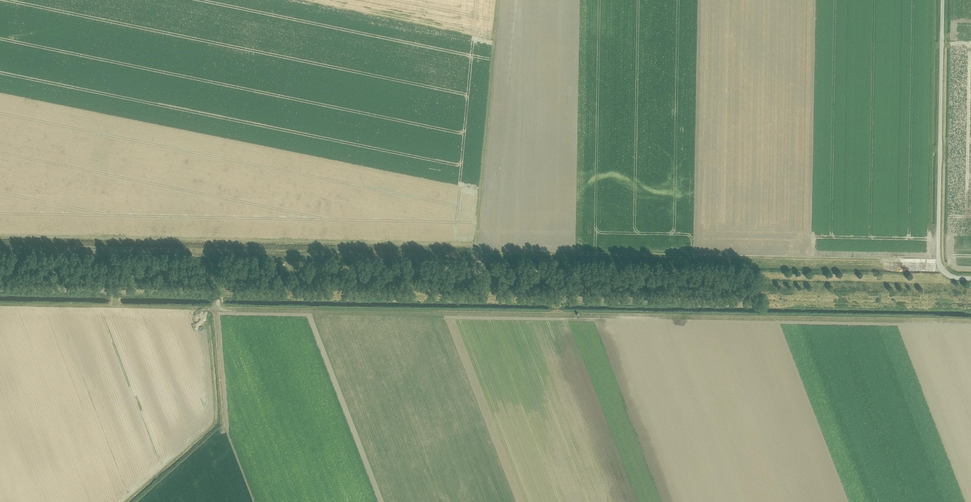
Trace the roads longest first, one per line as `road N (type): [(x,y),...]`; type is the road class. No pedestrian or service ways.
road 1 (unclassified): [(970,278),(939,264),(943,0)]
road 2 (track): [(219,294),(0,290)]

